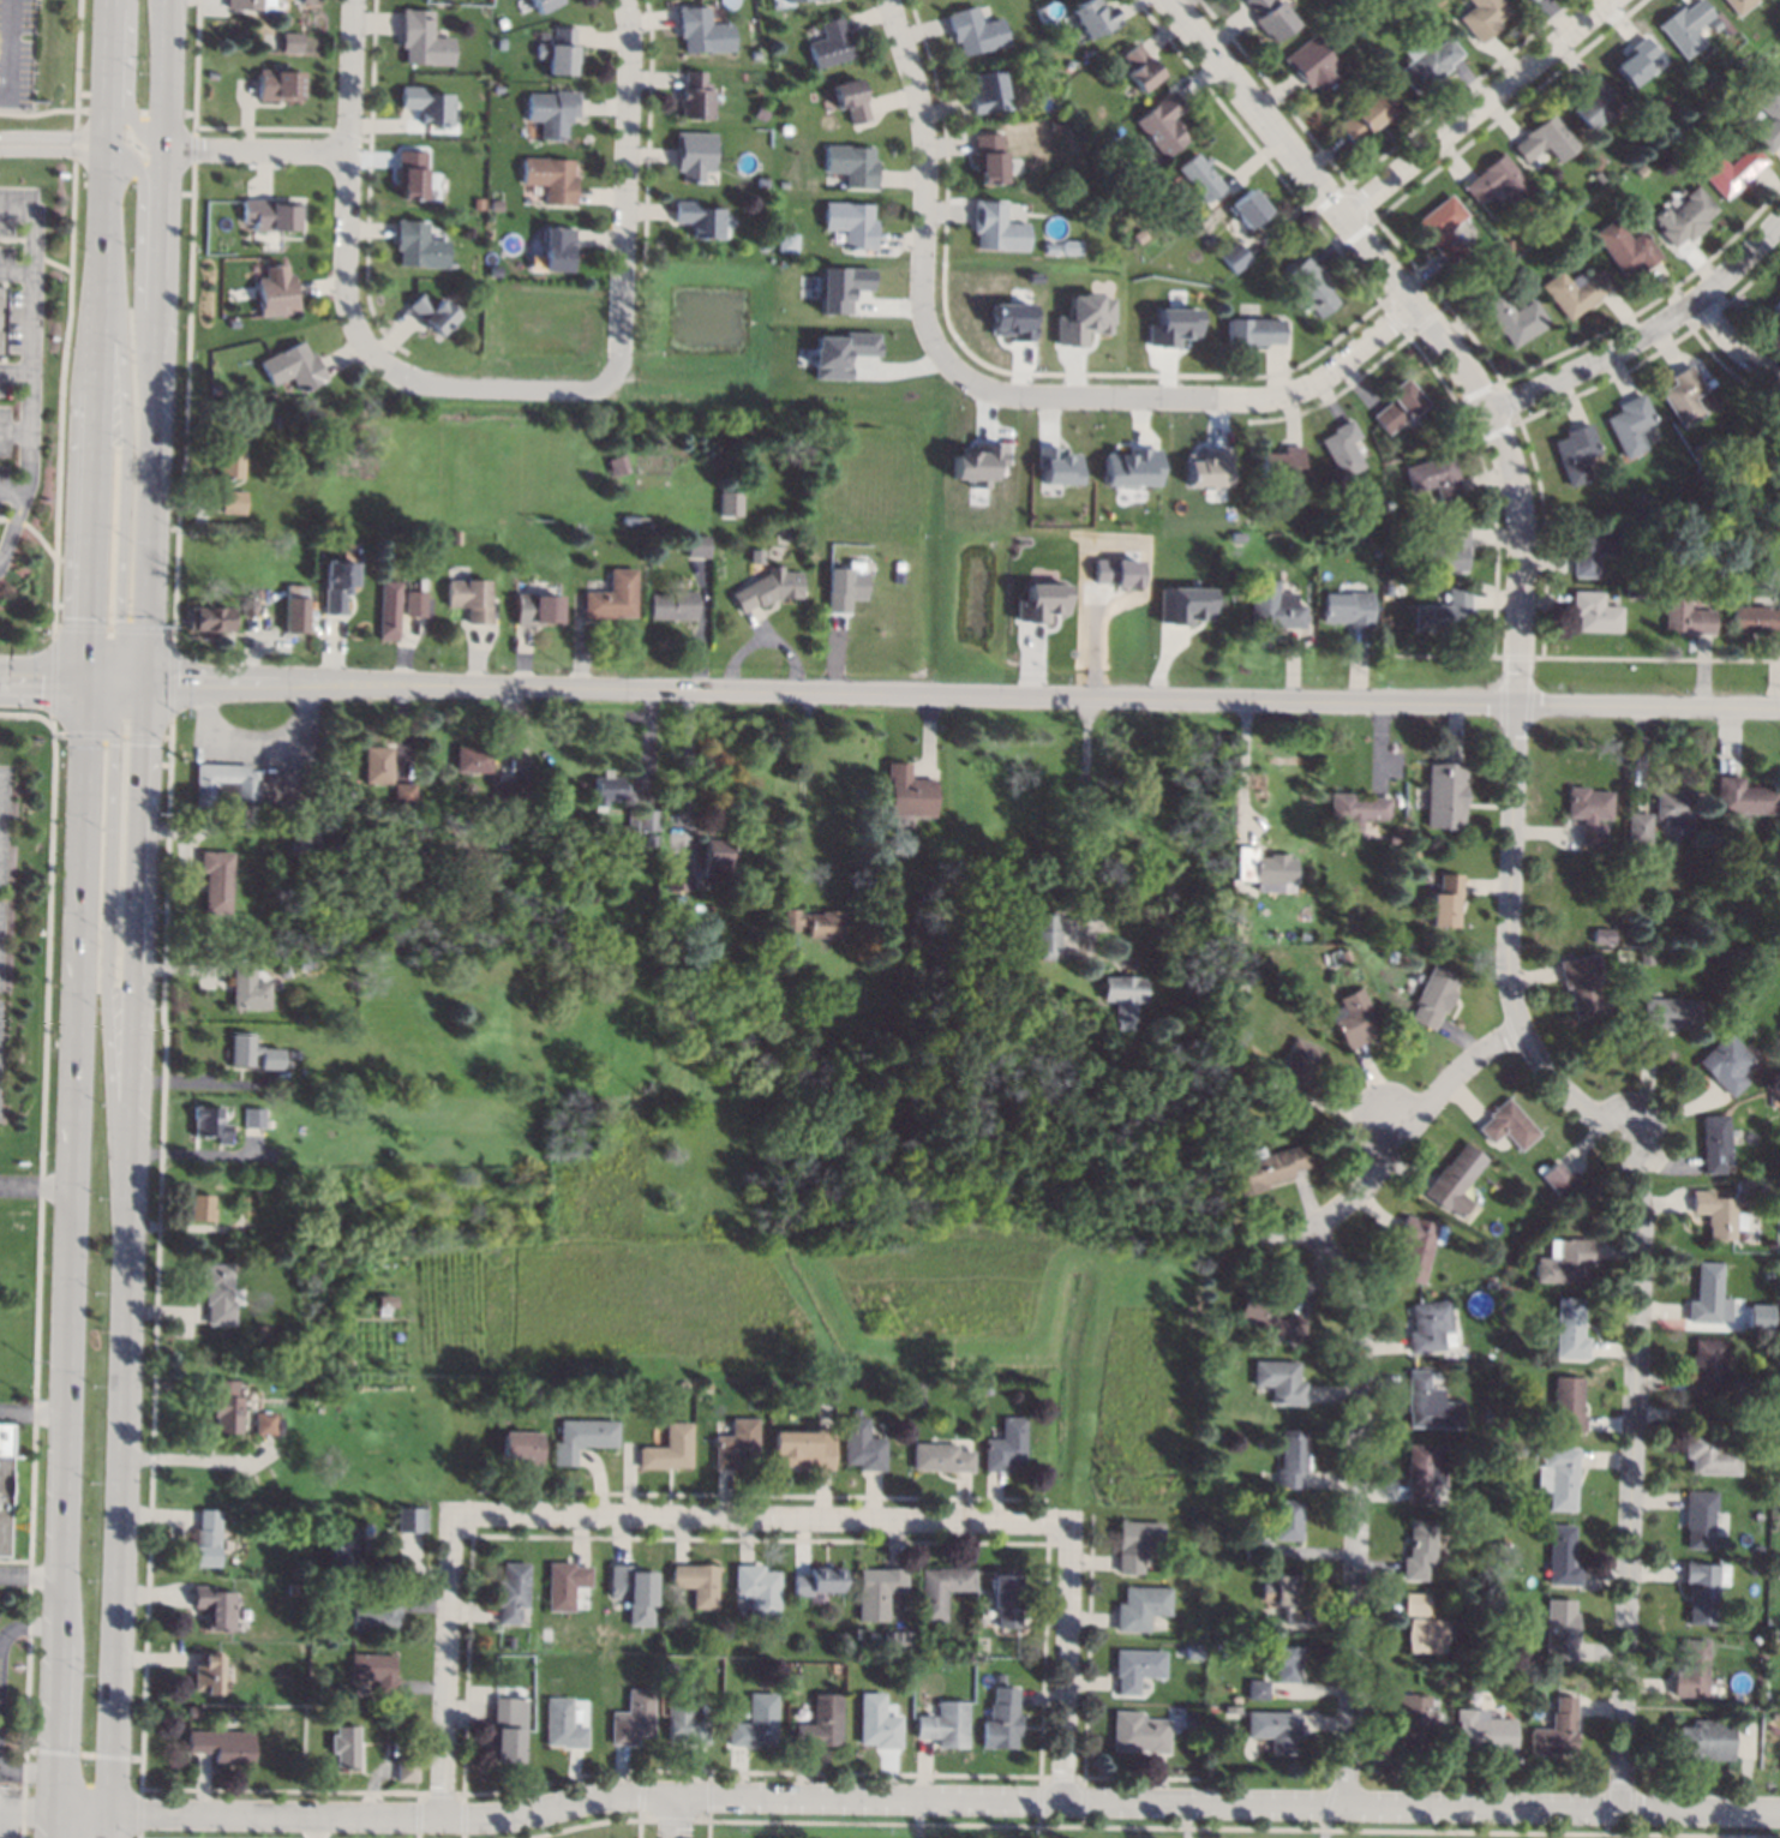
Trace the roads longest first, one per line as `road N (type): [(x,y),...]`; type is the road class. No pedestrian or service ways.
road 1 (residential): [(1172,0),(1419,298),(1496,412),(1520,516),(1512,994),(1535,1055),(1619,1133),(1644,1201),(1625,1804)]
road 2 (residential): [(58,1809),(490,1815),(636,1792),(1779,1808)]
road 3 (tertiary): [(146,679),(1779,708)]
road 4 (primary): [(115,1810),(146,679)]
road 5 (residential): [(453,1515),(1067,1520)]
road 6 (residential): [(351,0),(344,292),(361,341),(391,367),(422,375),(613,372)]
road 7 (residential): [(1318,1226),(1347,1263),(1348,1804)]
road 8 (primary): [(127,1243),(106,986),(113,717),(88,678)]
road 9 (residential): [(937,369),(960,388),(990,394),(1276,396),(1338,370),(1419,298)]
road 10 (primary): [(88,678),(74,1161)]
road 11 (primary): [(104,222),(124,381),(119,619),(132,663),(146,679)]
road 12 (primary): [(113,0),(98,393)]
road 13 (residential): [(890,0),(924,110),(921,311),(923,342),(937,369)]
road 14 (residential): [(628,0),(621,361),(613,372)]
road 15 (residential): [(1229,1238),(1318,1226),(1400,1125),(1520,1028)]
road 16 (primary): [(146,679),(157,307)]
road 17 (residential): [(1496,412),(1696,304),(1779,222)]
road 18 (residential): [(1350,211),(1609,0)]
road 19 (residential): [(453,1515),(444,1816)]
road 20 (primary): [(152,420),(139,293),(142,179),(108,138)]
road 21 (primary): [(98,393),(88,678)]
road 22 (residential): [(1067,1520),(1063,1801)]
road 23 (primary): [(74,1161),(67,1415)]
road 24 (primary): [(67,1415),(62,1644)]
road 25 (residential): [(346,149),(164,145)]
road 26 (primary): [(62,1644),(58,1809)]
road 27 (primary): [(157,307),(164,145)]
road 28 (primary): [(131,0),(130,118),(164,145)]
road 29 (primary): [(164,145),(168,0)]

